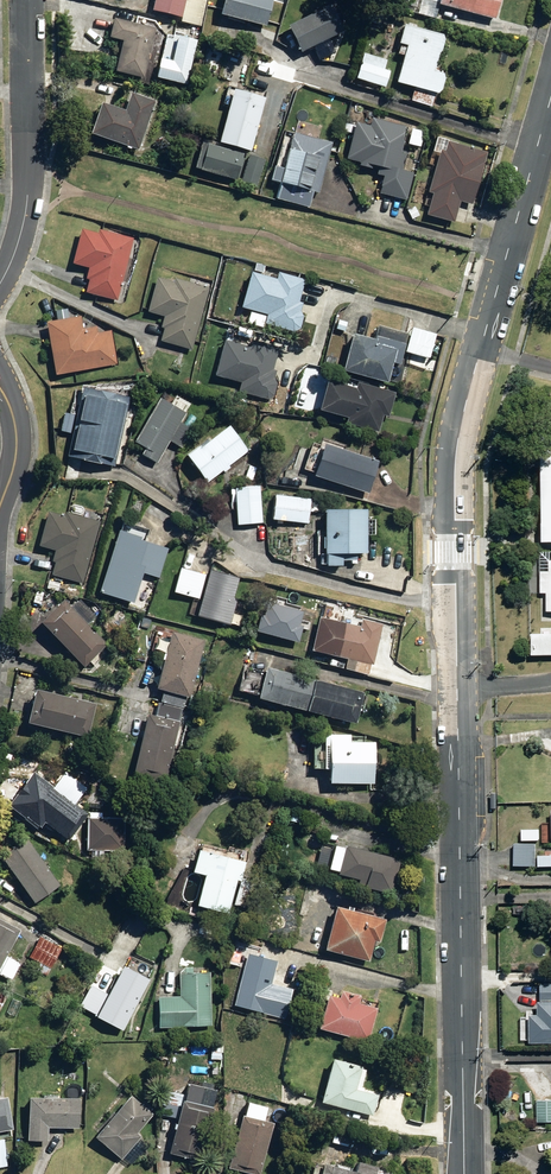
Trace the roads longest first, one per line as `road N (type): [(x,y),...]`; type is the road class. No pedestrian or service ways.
road 1 (tertiary): [(465,1173),(455,479),(481,350),(550,97)]
road 2 (residential): [(0,282),(19,240),(30,165),(28,0)]
road 3 (residential): [(0,383),(16,449),(0,512)]

